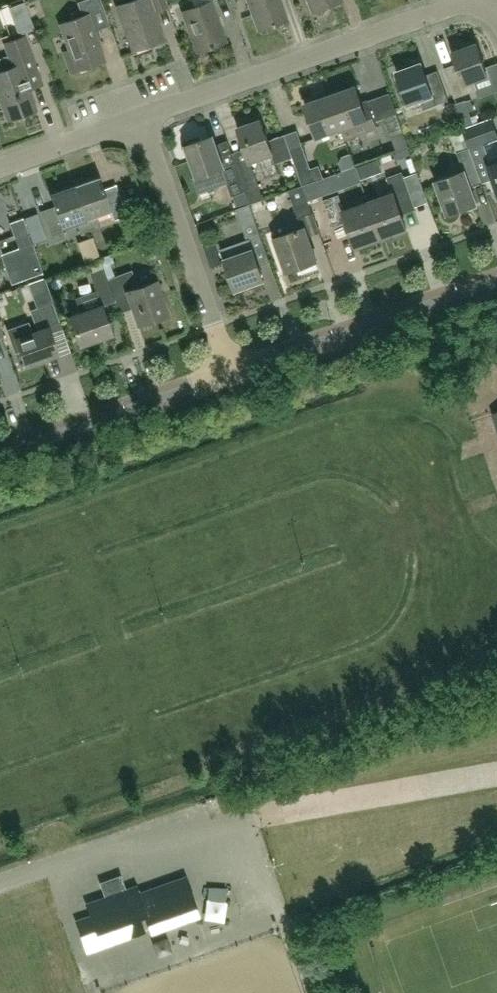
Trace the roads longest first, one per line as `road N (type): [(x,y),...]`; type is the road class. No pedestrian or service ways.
road 1 (residential): [(484,9),(452,6),(140,118)]
road 2 (tertiary): [(230,377),(496,283)]
road 3 (residential): [(230,377),(140,118)]
road 4 (tertiary): [(0,457),(230,377)]
road 5 (residential): [(140,118),(0,169)]

